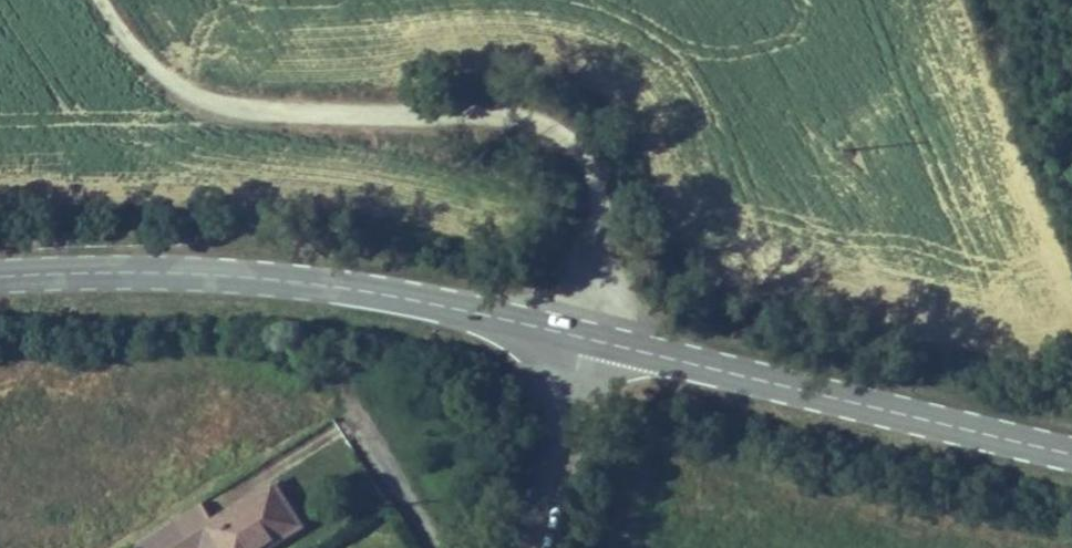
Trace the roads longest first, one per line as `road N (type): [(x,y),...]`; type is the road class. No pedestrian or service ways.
road 1 (unclassified): [(582,337),(600,245),(599,191),(572,141),(534,122),(480,115),(220,104),(164,77)]
road 2 (tertiary): [(0,277),(193,274),(366,291),(582,337)]
road 3 (tertiary): [(582,337),(1071,454)]
road 4 (unclassified): [(530,547),(582,337)]

